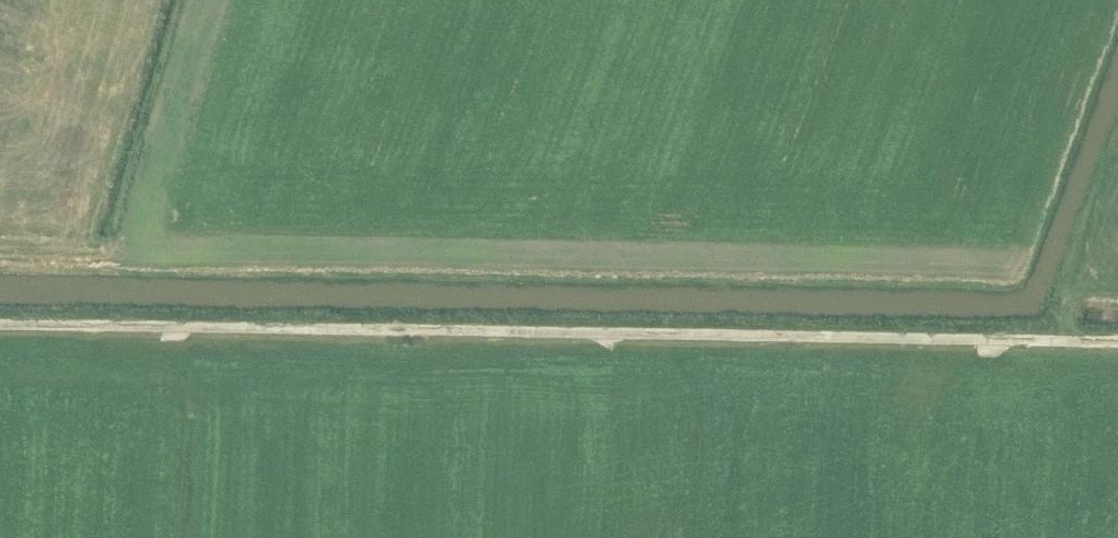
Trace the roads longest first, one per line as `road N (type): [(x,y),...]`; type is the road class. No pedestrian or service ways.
road 1 (track): [(0,322),(1117,339)]

